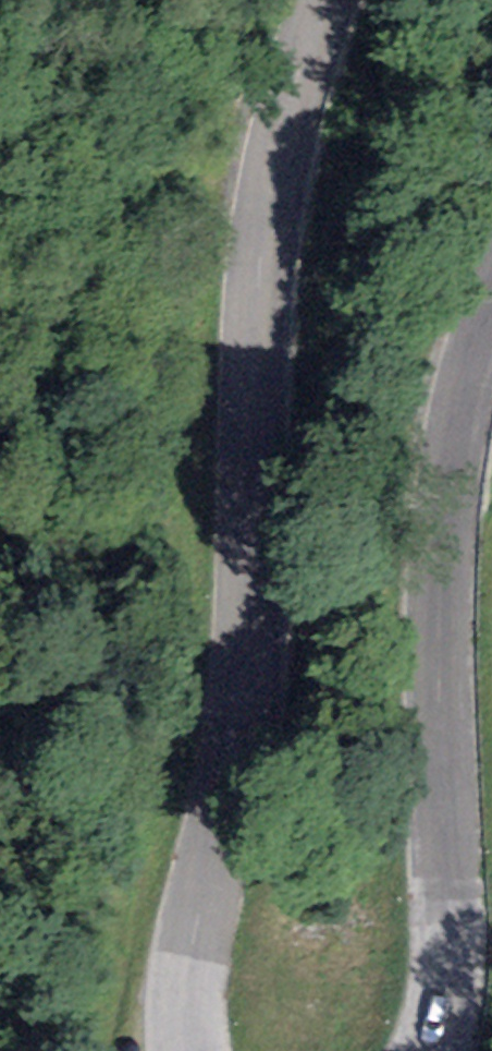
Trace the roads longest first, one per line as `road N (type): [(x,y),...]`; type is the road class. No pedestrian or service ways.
road 1 (tertiary): [(329,0),(286,124),(268,215),(247,585),(190,1000),(191,1050)]
road 2 (tertiary): [(433,1050),(448,945),(446,619),(454,501),(491,323)]

